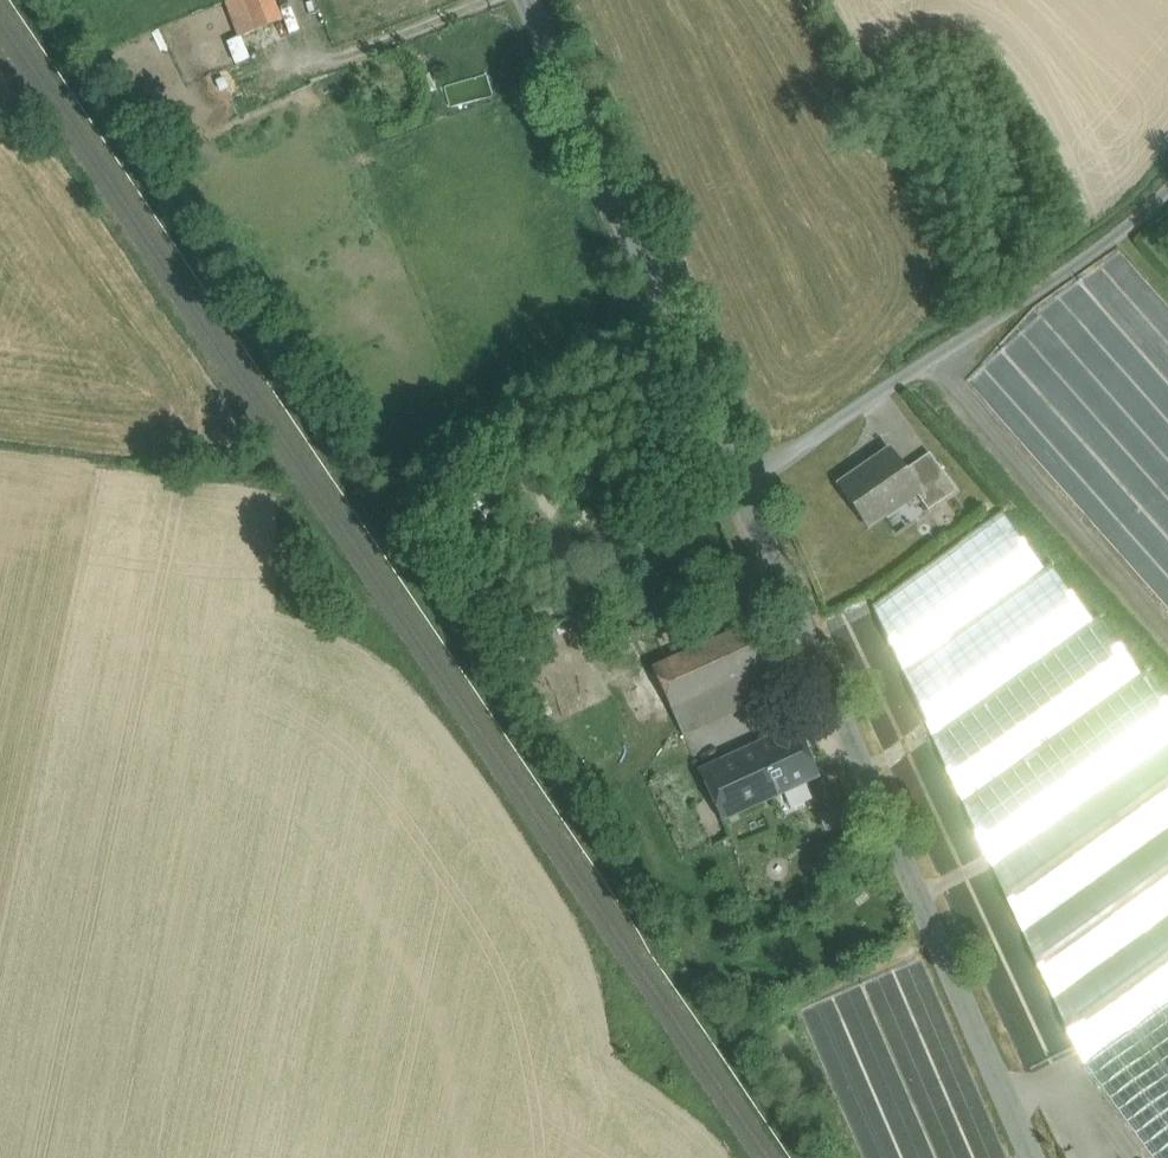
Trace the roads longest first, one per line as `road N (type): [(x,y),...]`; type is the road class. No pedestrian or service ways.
road 1 (unclassified): [(1038,1157),(538,0)]

